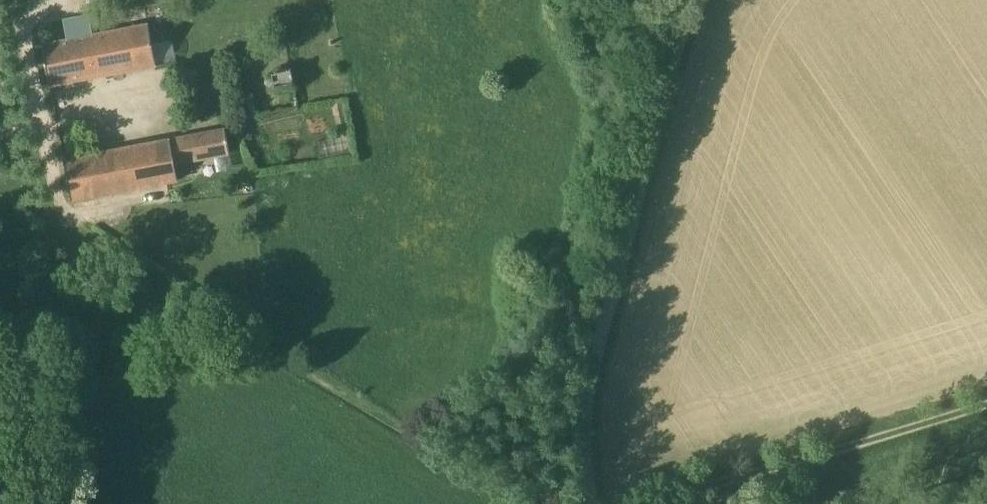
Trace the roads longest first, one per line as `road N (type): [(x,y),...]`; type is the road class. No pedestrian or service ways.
road 1 (track): [(518,503),(76,222),(45,171),(12,0)]
road 2 (unclassified): [(591,503),(583,446),(587,398),(696,0)]
road 3 (track): [(657,503),(986,401)]

